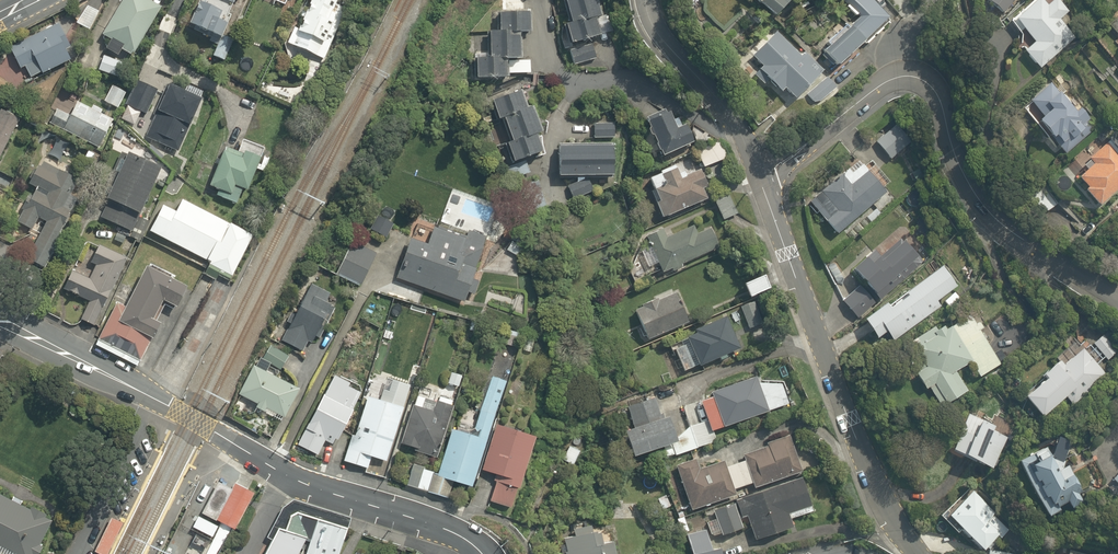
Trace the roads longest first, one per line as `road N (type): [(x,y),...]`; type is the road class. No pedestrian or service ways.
road 1 (residential): [(756,176),(890,80),(920,78),(938,98),(962,172),(996,218),(1033,249),(1117,297)]
road 2 (residential): [(924,553),(893,524),(756,176)]
road 3 (secondary): [(0,318),(286,472)]
road 4 (secondary): [(286,472),(441,527),(487,553)]
road 5 (residential): [(756,176),(725,106),(673,49),(646,0)]

